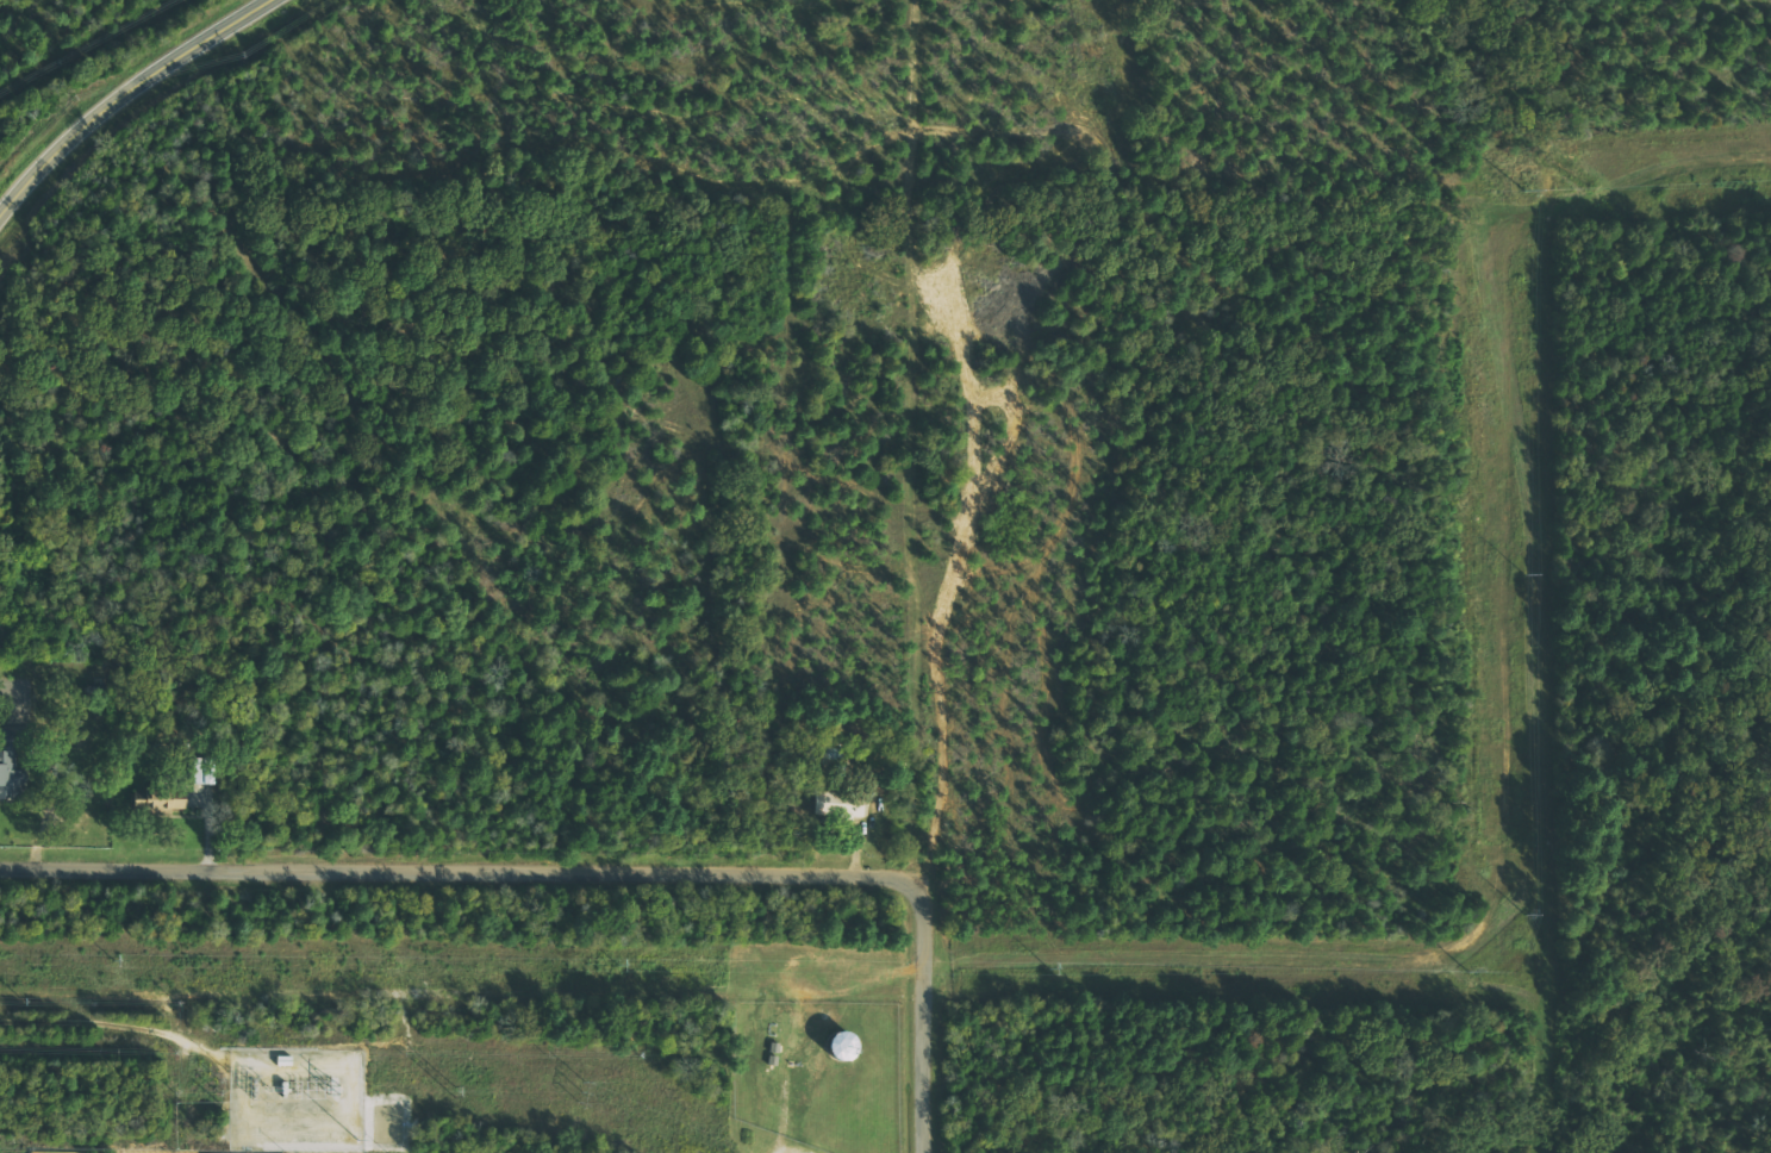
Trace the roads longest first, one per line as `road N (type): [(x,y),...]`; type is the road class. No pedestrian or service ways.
road 1 (residential): [(928,1152),(925,918),(919,896),(900,878),(0,870)]
road 2 (secondary): [(0,215),(104,111),(270,0)]

